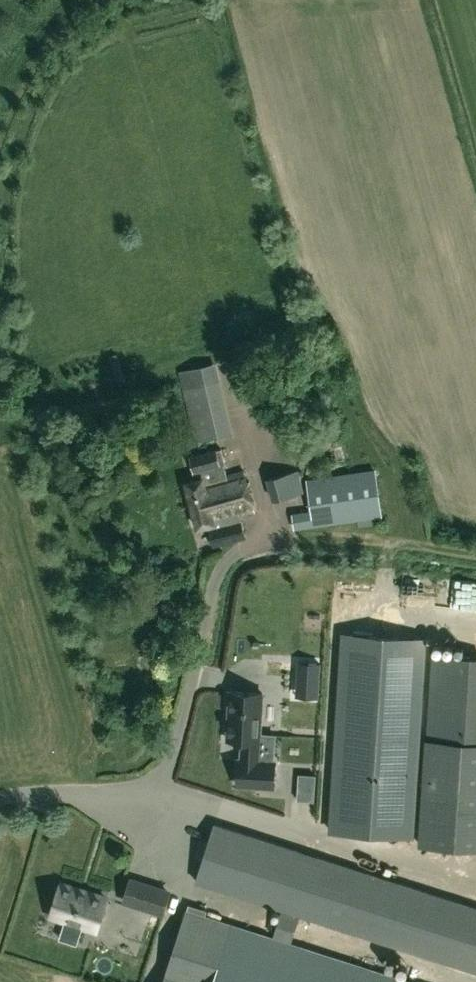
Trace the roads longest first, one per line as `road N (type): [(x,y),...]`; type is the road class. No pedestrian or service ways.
road 1 (track): [(287,538),(475,552)]

